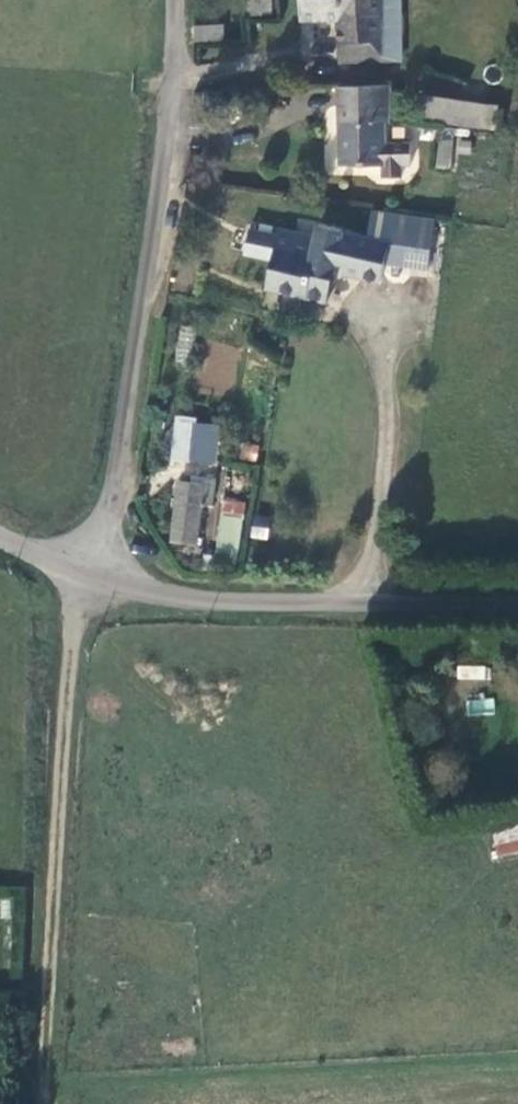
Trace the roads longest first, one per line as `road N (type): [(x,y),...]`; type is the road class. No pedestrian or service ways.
road 1 (unclassified): [(84,593),(180,89),(179,0)]
road 2 (track): [(49,1103),(84,593)]
road 3 (unclassified): [(84,593),(517,600)]

